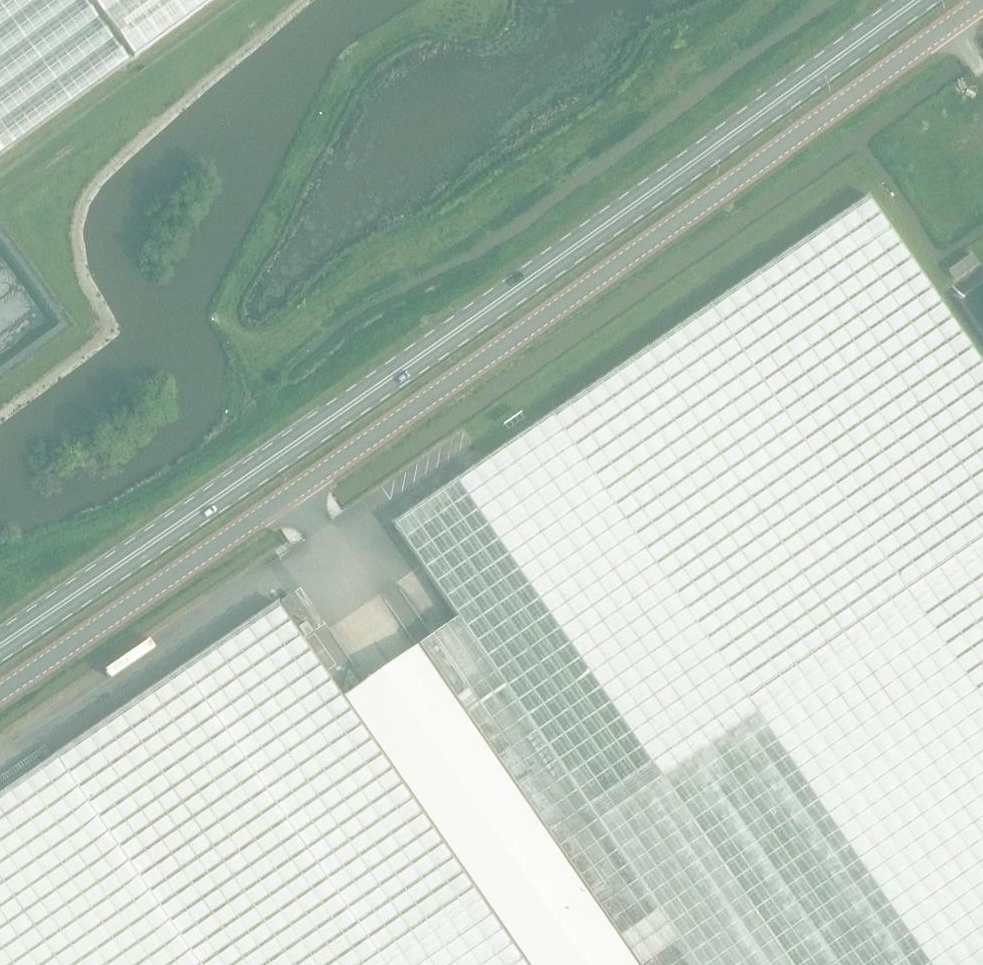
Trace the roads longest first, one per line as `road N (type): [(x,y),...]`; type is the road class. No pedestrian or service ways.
road 1 (unclassified): [(0,693),(982,6)]
road 2 (primary): [(0,644),(916,0)]

